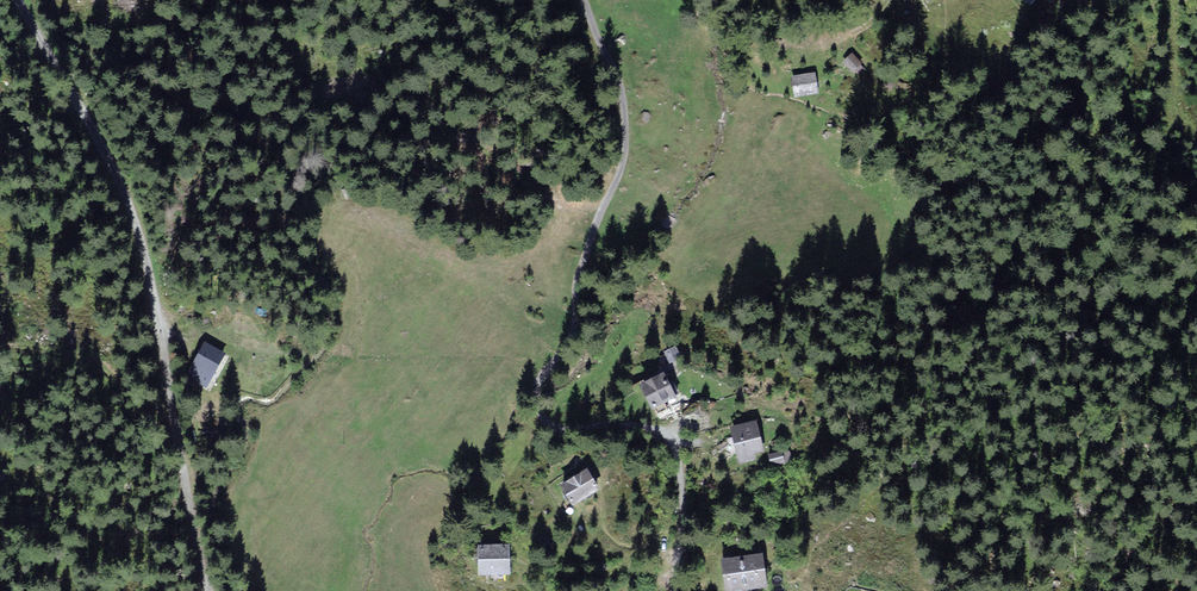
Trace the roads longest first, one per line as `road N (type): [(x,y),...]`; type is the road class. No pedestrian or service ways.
road 1 (residential): [(686,590),(680,456),(671,439),(599,425),(558,429),(536,404),(544,374),(575,335),(582,272),(626,159),(623,87),(583,0)]
road 2 (track): [(211,590),(132,205),(18,0)]

